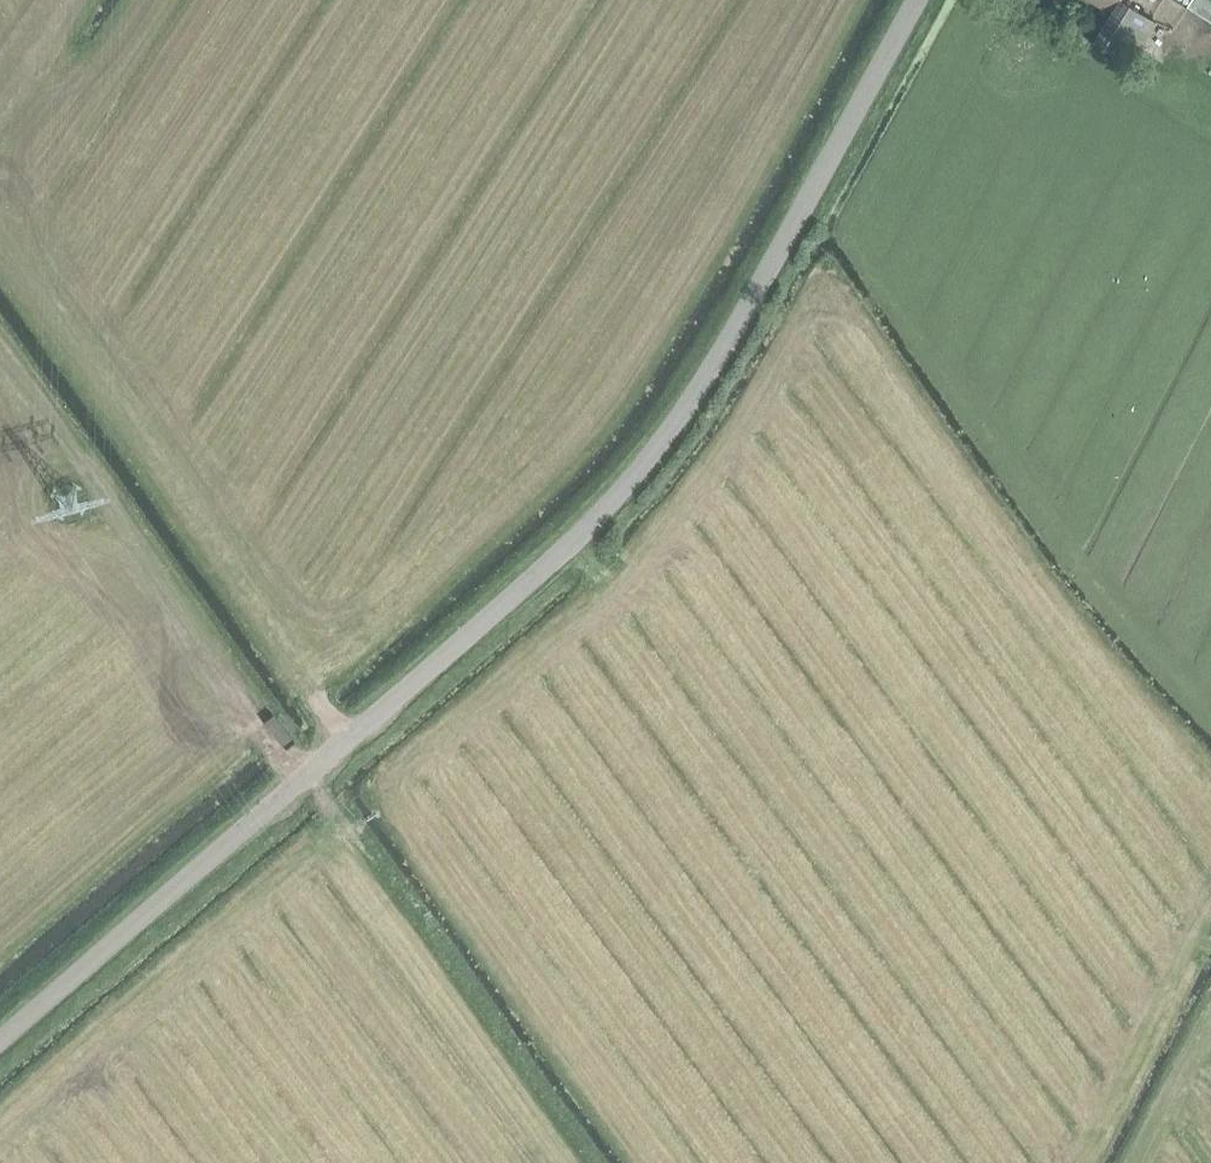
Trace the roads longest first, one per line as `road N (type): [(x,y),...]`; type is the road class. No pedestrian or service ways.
road 1 (unclassified): [(0,1043),(510,598),(629,481),(713,366),(914,0)]

